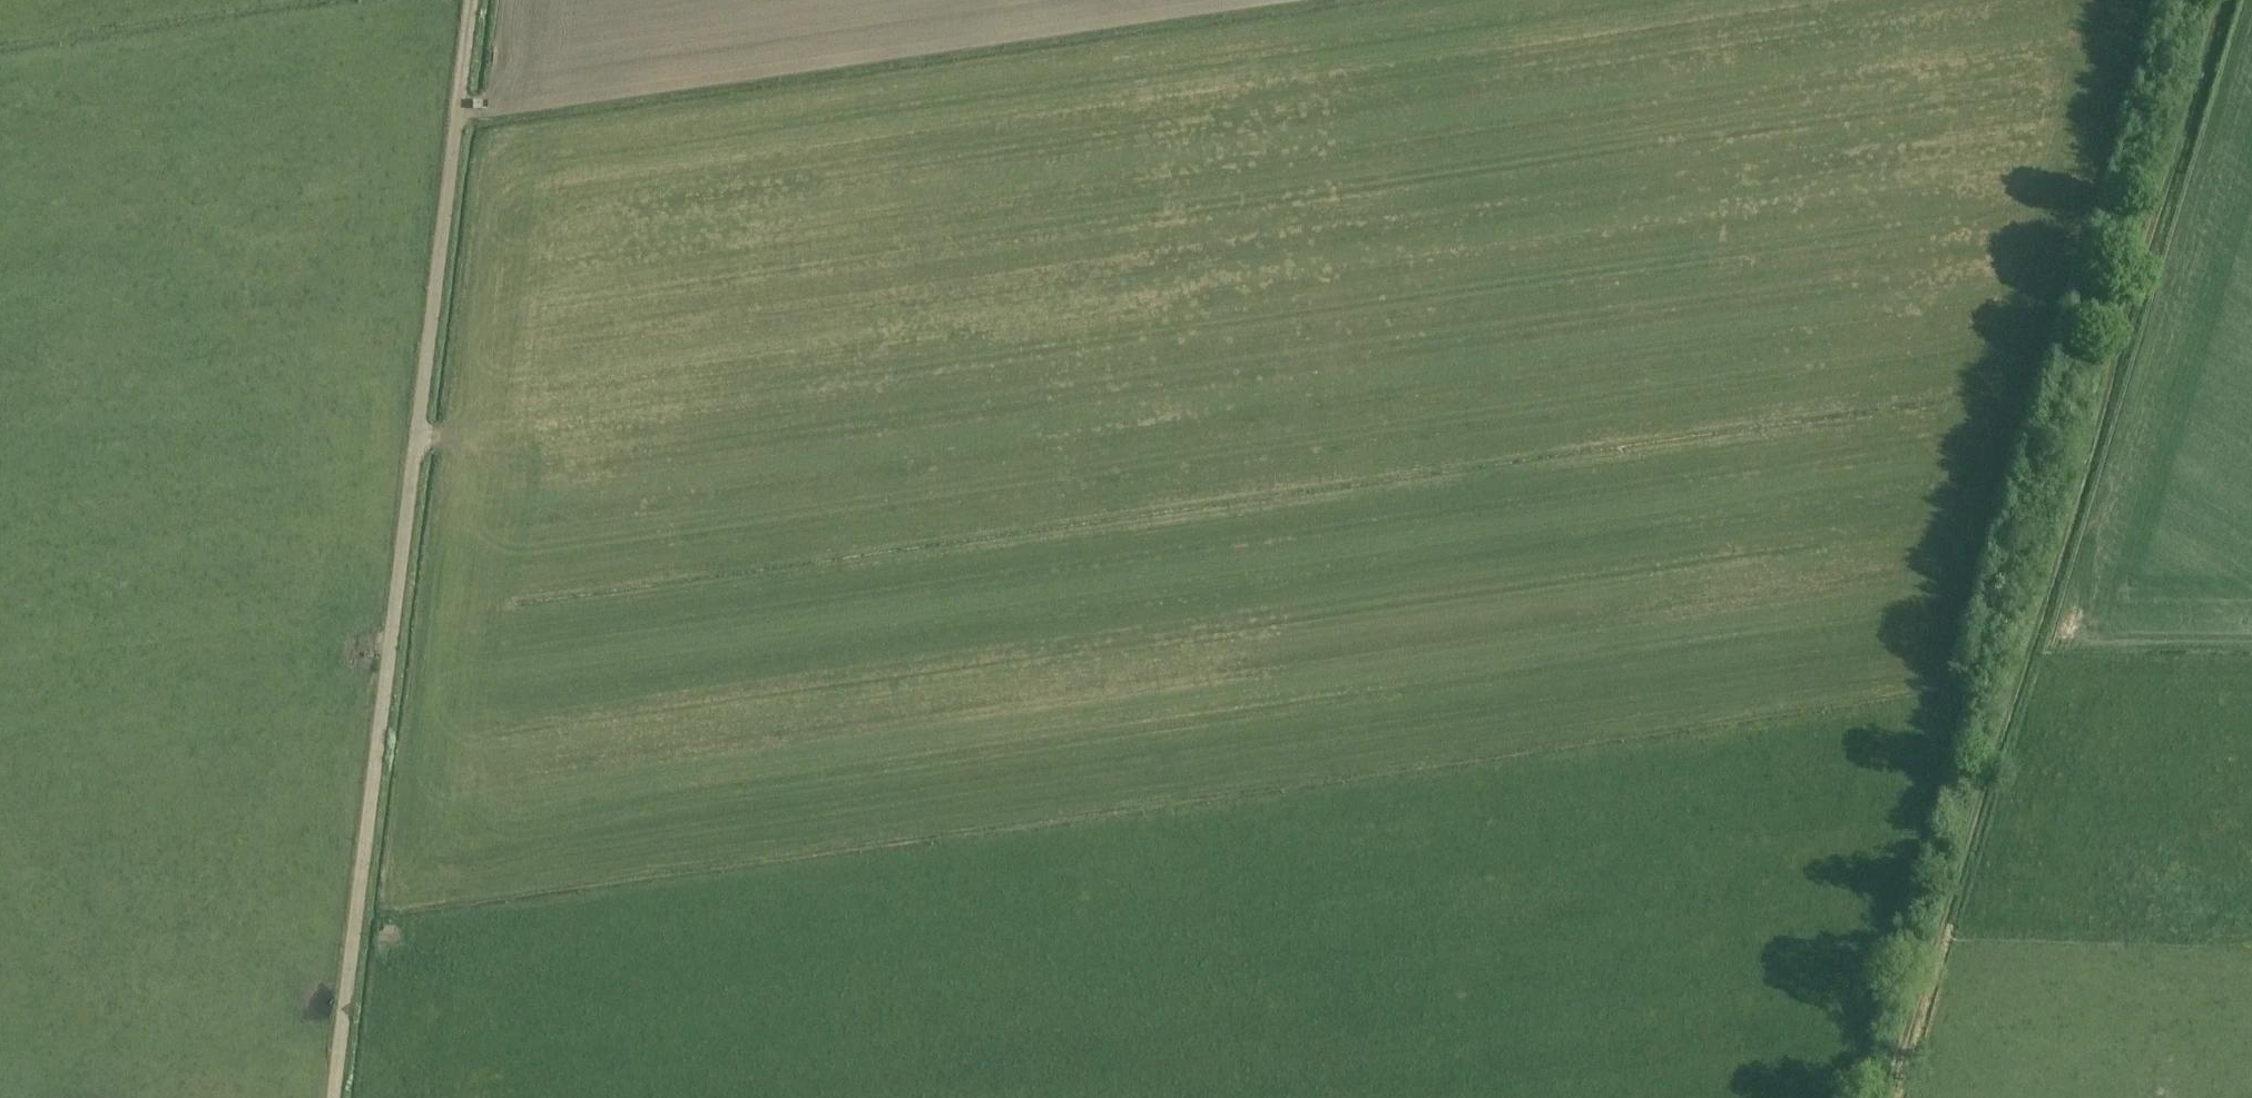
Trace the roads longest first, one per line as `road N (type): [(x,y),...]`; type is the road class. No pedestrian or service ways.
road 1 (track): [(2216,0),(1887,1097)]
road 2 (track): [(474,0),(334,1097)]

